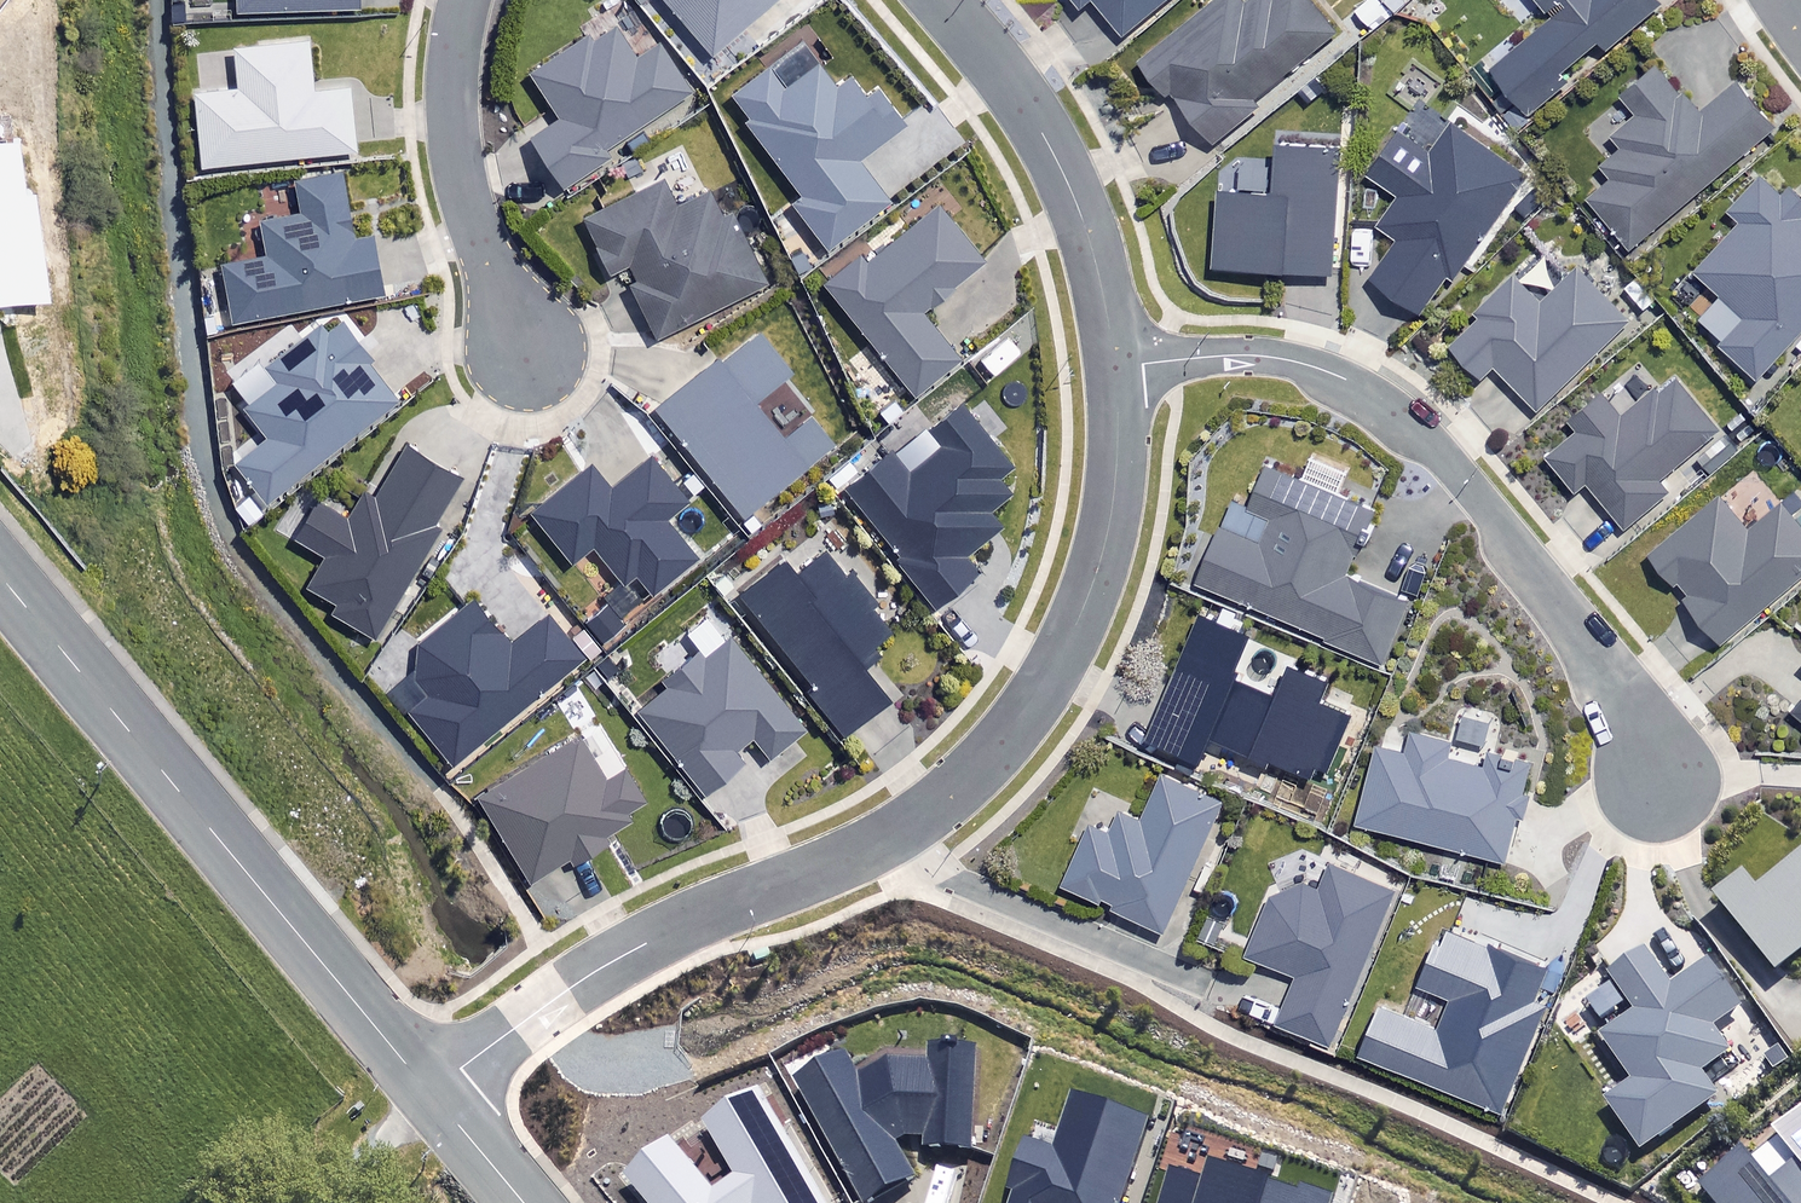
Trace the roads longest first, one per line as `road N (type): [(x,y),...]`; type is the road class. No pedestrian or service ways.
road 1 (residential): [(1116,367),(1113,509),(1100,563),(1045,690),(1007,742),(916,823),(850,859),(700,915),(624,953),(430,1092)]
road 2 (residential): [(1663,791),(1613,671),(1442,455),(1387,405),(1343,379),(1265,357),(1116,367)]
road 3 (tertiary): [(0,574),(430,1092)]
road 4 (residential): [(941,0),(1044,133),(1069,181),(1090,235),(1116,367)]
road 5 (residential): [(526,354),(468,200),(457,143),(459,27),(467,0)]
road 6 (tertiary): [(430,1092),(524,1202)]

